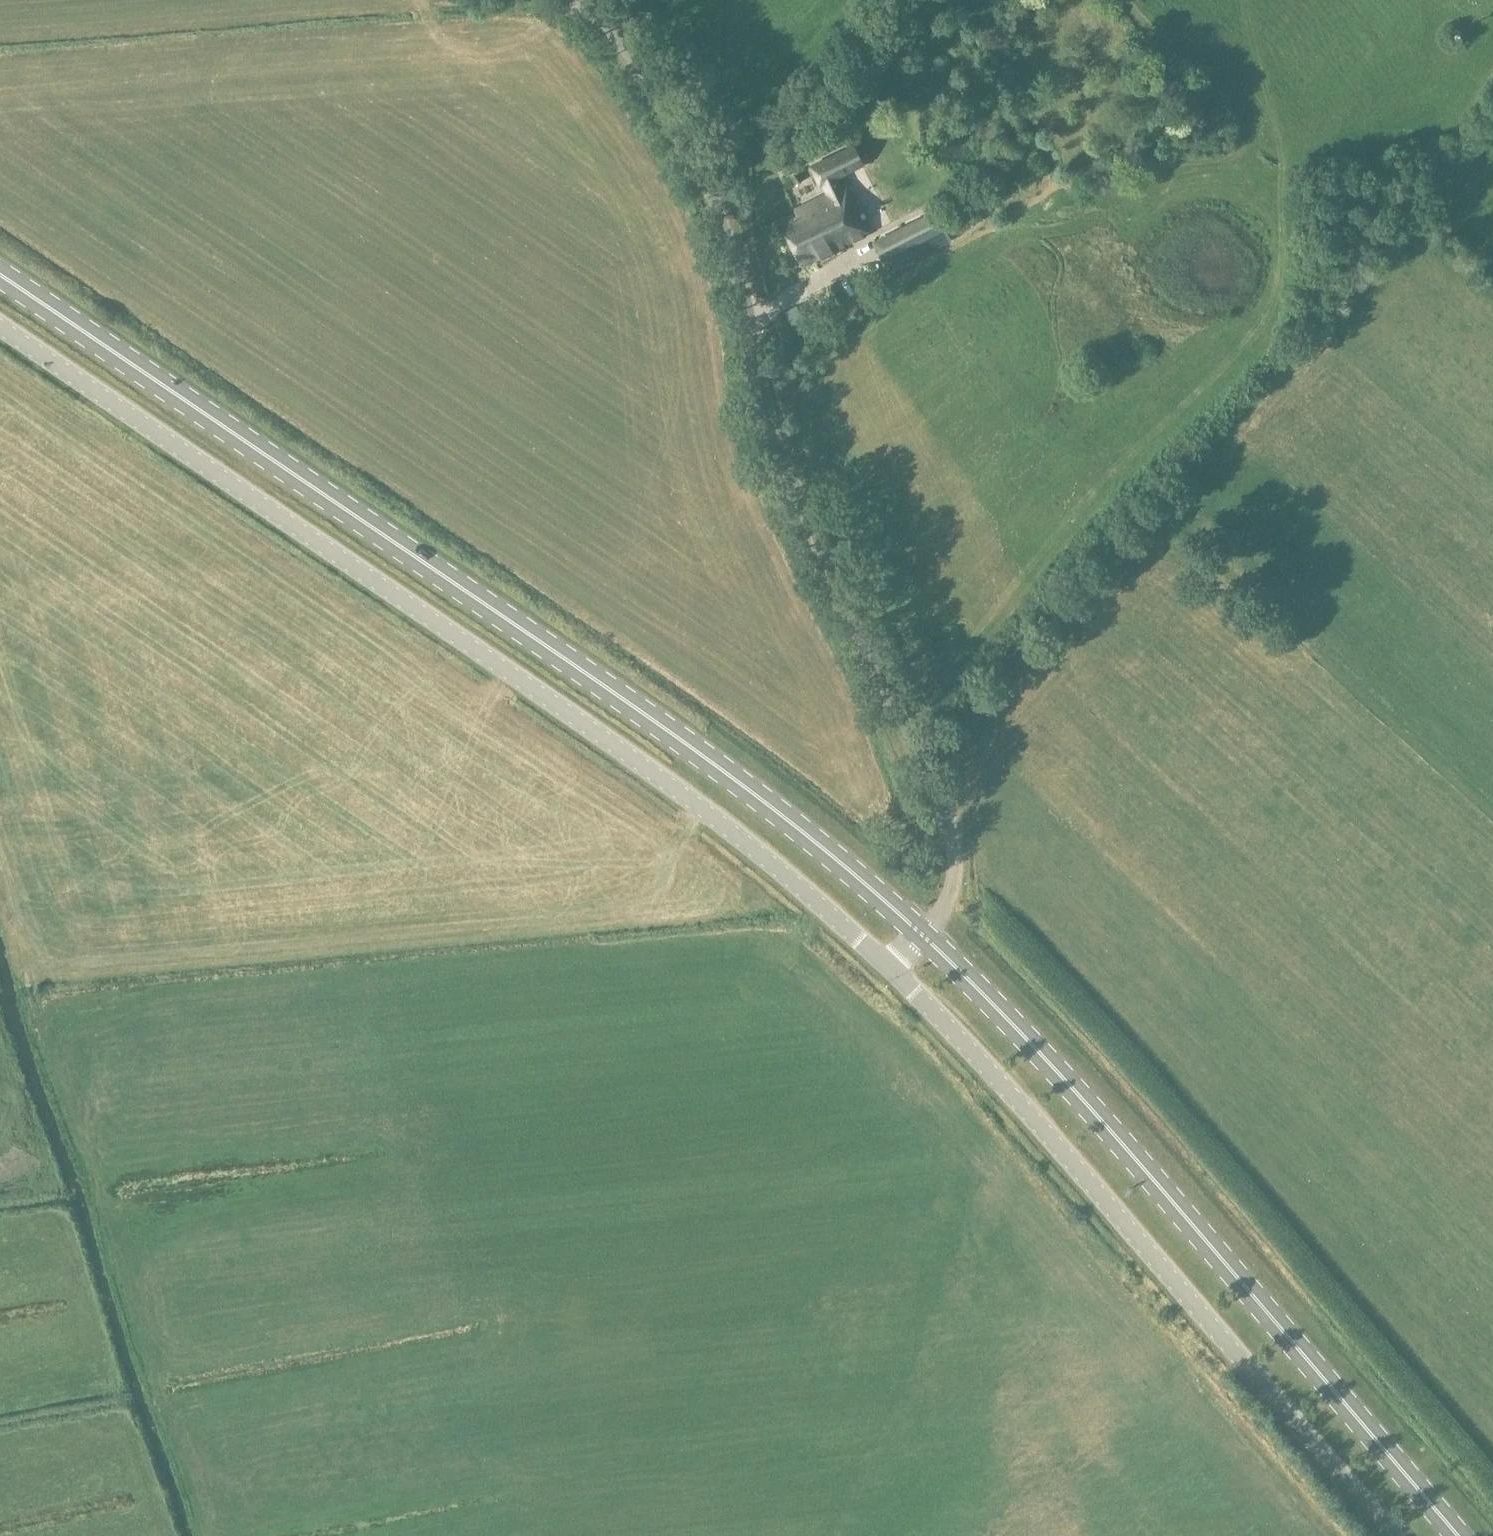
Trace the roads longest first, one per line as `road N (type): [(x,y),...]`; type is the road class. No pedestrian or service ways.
road 1 (primary): [(920,934),(657,723),(0,276)]
road 2 (unclassified): [(888,968),(642,766),(0,328)]
road 3 (unclassified): [(931,924),(953,883),(947,821),(794,488),(715,204),(658,97),(581,0)]
road 4 (primary): [(1457,1535),(1108,1129),(920,934)]
road 5 (unclassified): [(1389,1535),(1074,1166),(888,968)]

